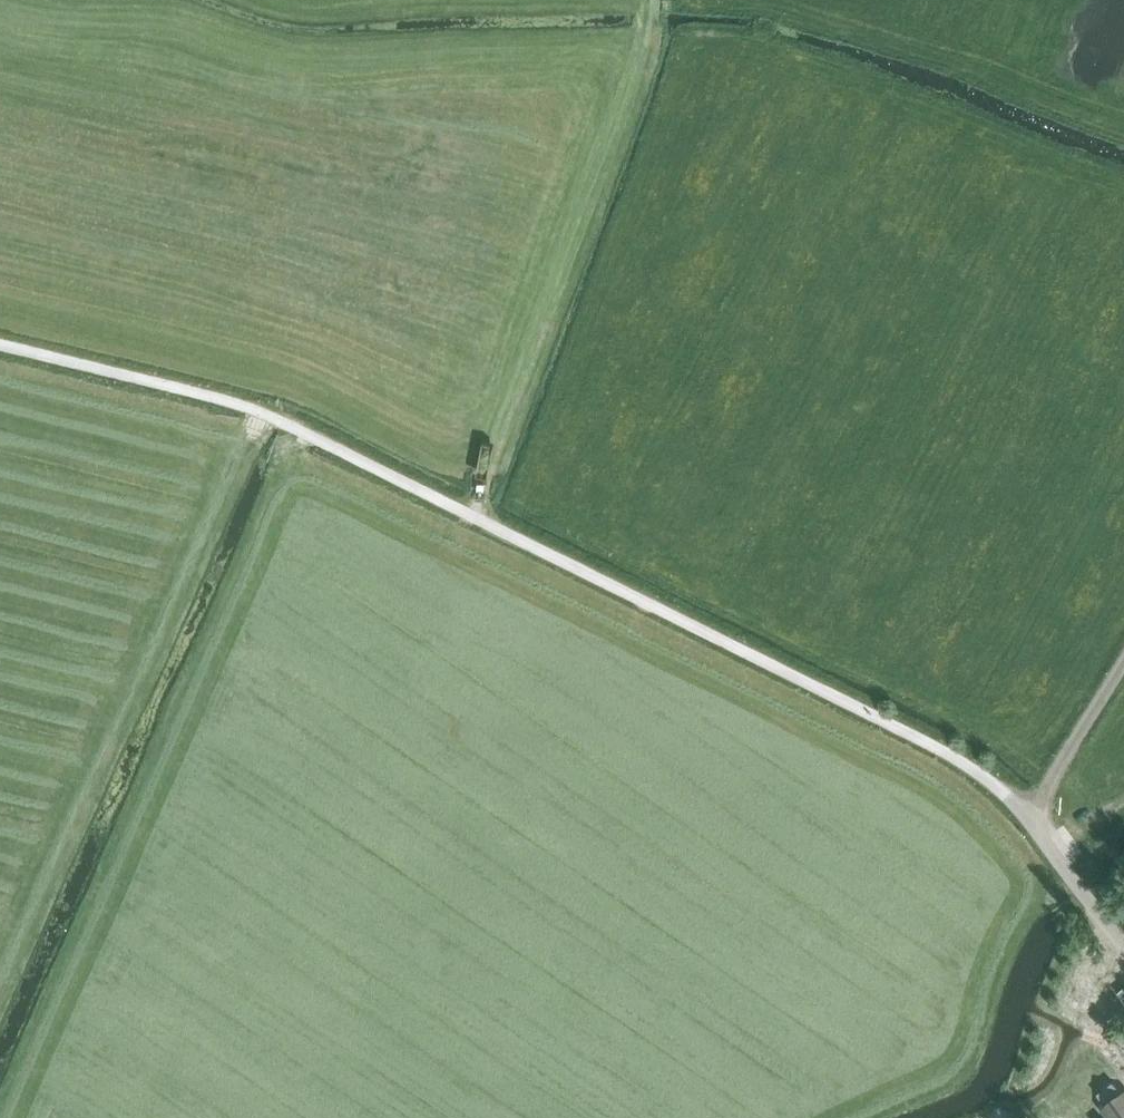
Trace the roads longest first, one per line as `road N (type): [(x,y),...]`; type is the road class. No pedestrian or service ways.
road 1 (track): [(1031,821),(1123,661)]
road 2 (unclassified): [(1123,945),(1031,821)]

